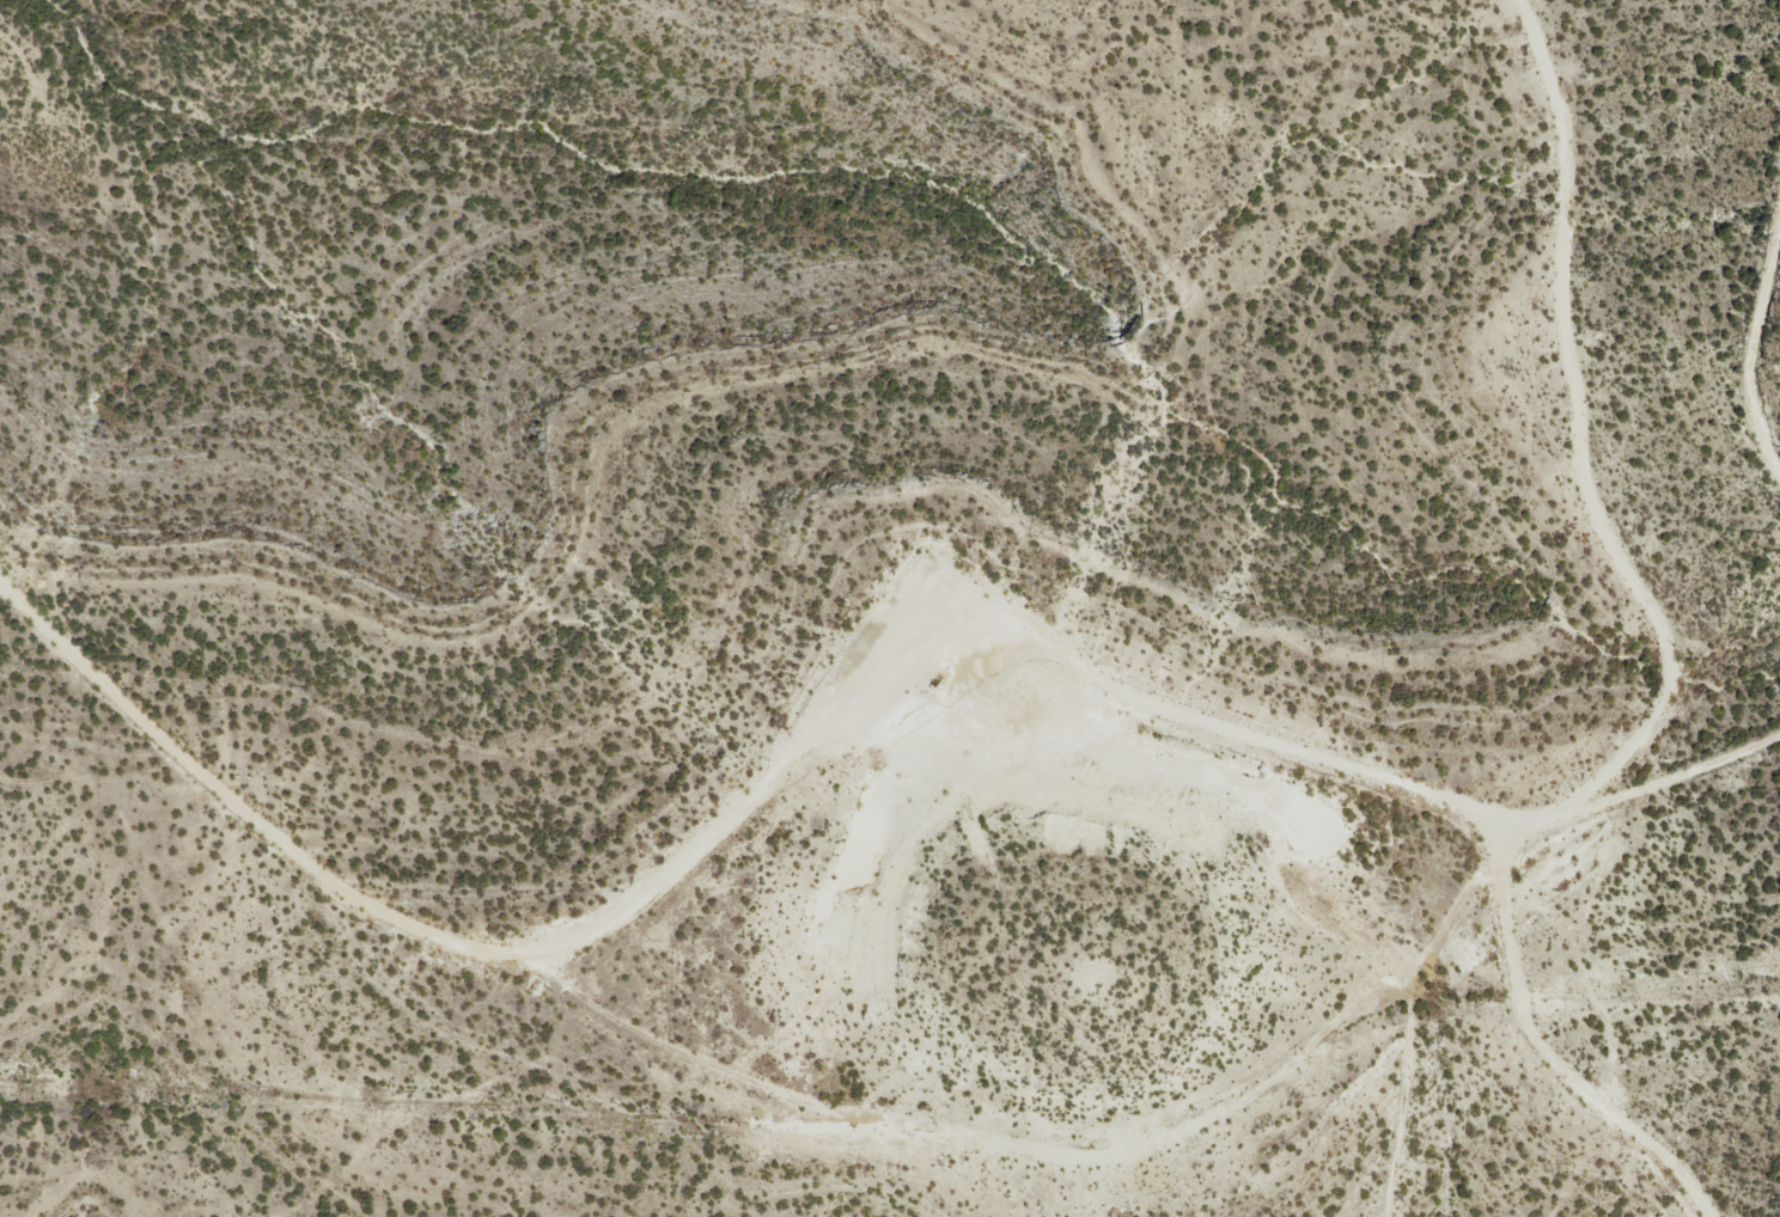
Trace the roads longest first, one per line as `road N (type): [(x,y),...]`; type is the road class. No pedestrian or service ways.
road 1 (track): [(1779,766),(1541,892),(1440,1011),(1404,1136),(1399,1216)]
road 2 (track): [(1779,233),(1748,452),(1779,491)]

